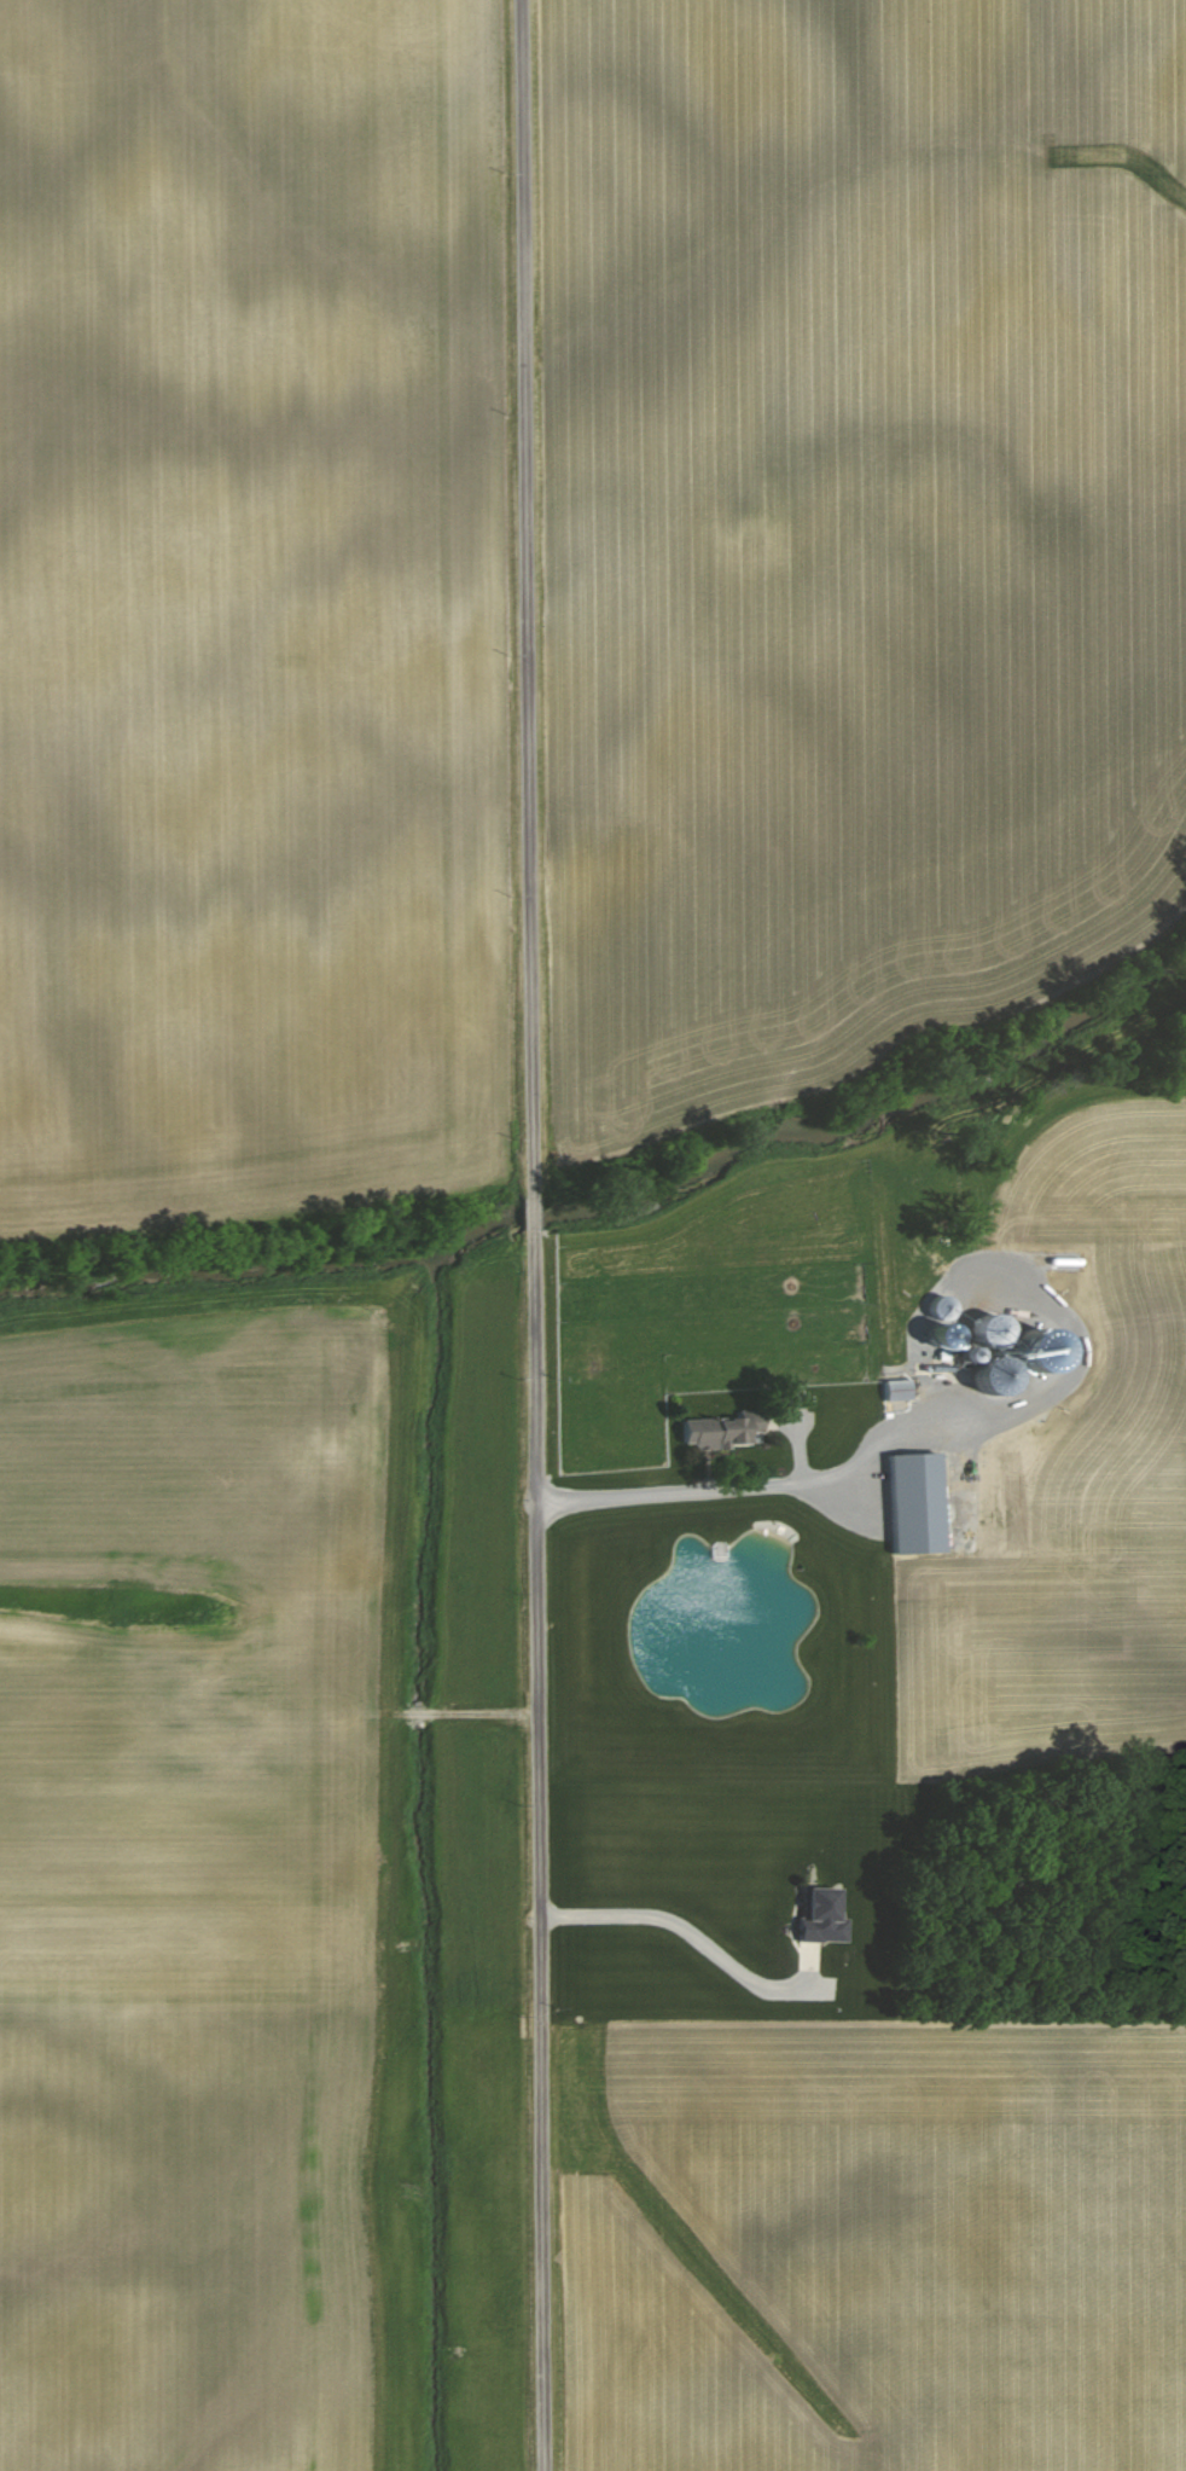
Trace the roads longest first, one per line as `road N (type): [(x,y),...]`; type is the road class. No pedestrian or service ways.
road 1 (residential): [(545,2470),(525,0)]

